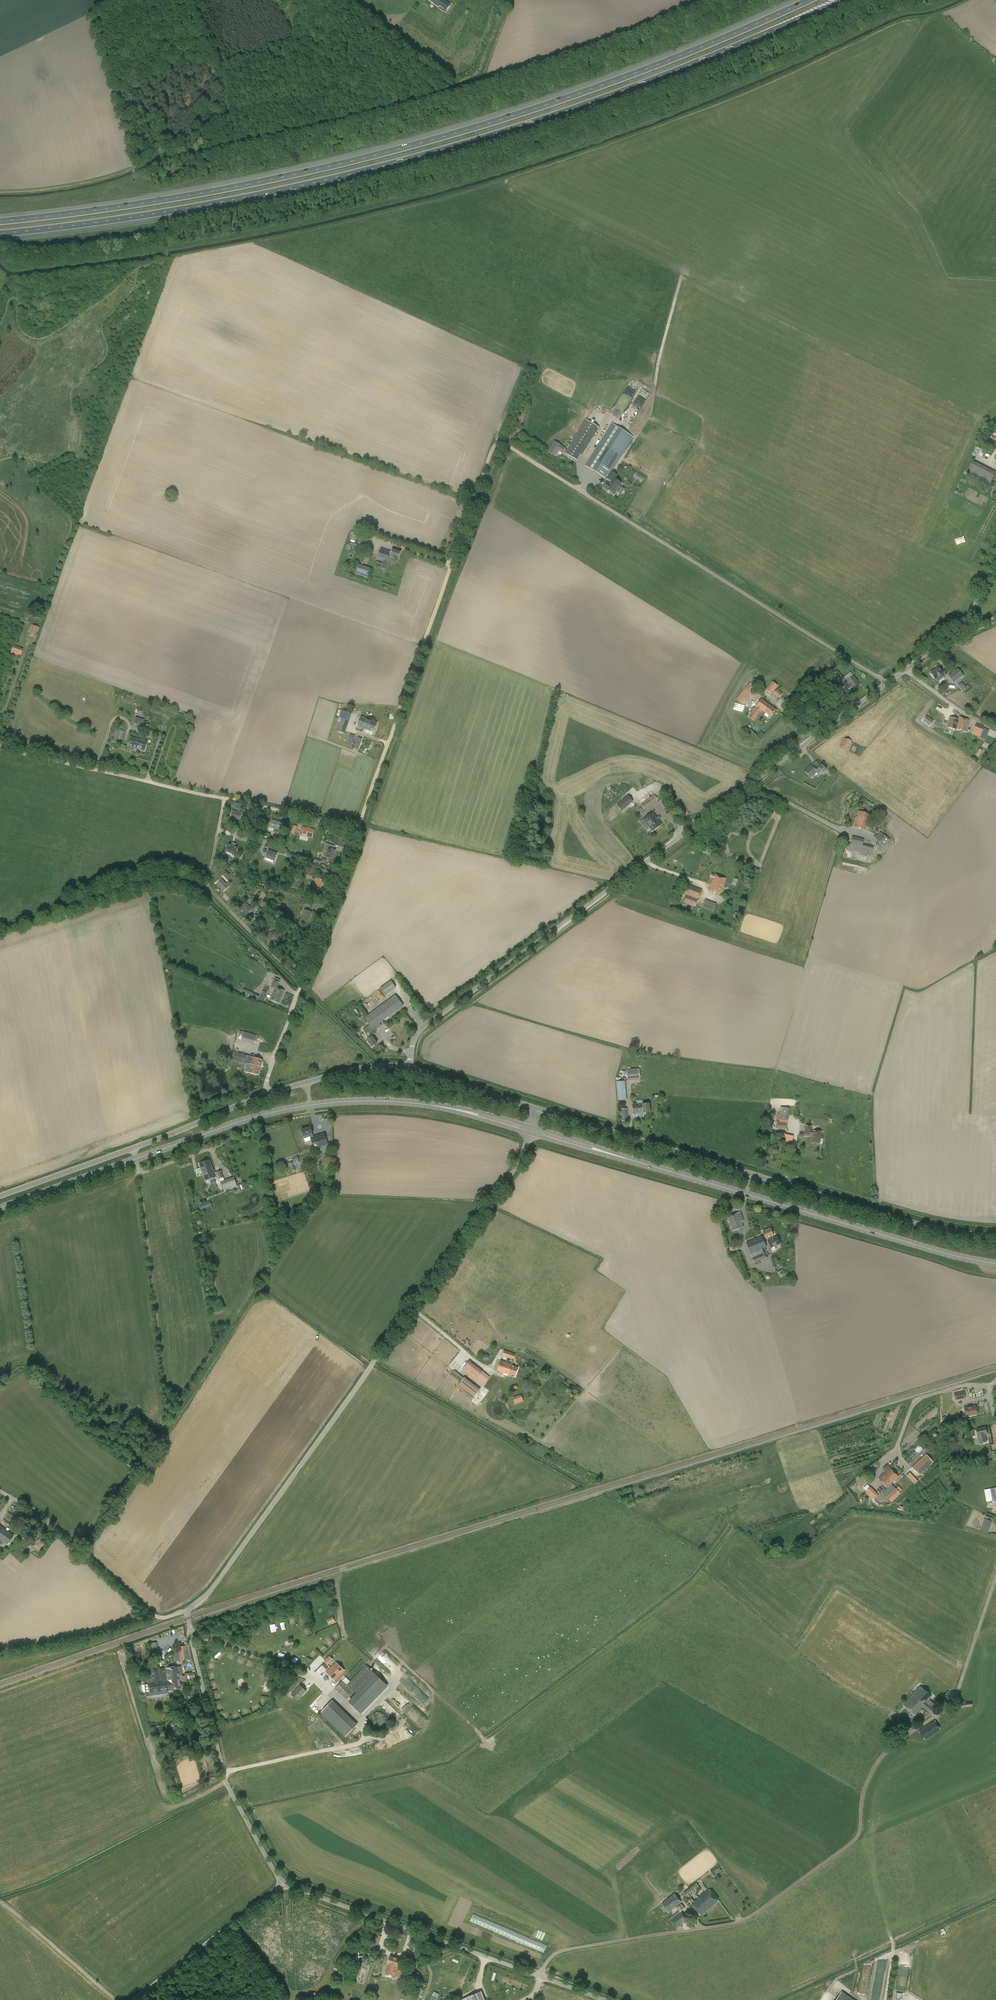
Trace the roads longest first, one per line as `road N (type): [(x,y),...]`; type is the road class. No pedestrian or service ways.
road 1 (motorway): [(0,233),(240,199),(387,165),(625,90),(843,0)]
road 2 (motorway): [(807,0),(661,63),(456,134),(240,186),(0,221)]
road 3 (unclassified): [(539,1976),(563,1949),(736,1922),(851,1842),(867,1774),(953,1694),(995,1577)]
road 4 (unclassified): [(410,1068),(424,1026),(887,682)]
road 5 (unclassified): [(186,1611),(207,1595),(516,1169),(531,1130)]
road 6 (track): [(357,828),(495,446),(506,445),(552,473)]
road 7 (unclassified): [(887,682),(552,473)]
road 8 (track): [(0,746),(357,828)]
road 9 (secondary): [(0,1208),(311,1105)]
road 10 (unclassified): [(284,1883),(228,1786),(186,1611)]
road 11 (unclassified): [(0,1197),(266,1095)]
road 12 (unclassified): [(539,1976),(284,1883)]
road 13 (secondary): [(995,1263),(745,1194)]
road 14 (unclassified): [(995,1236),(923,1226),(749,1174)]
road 15 (unclassified): [(186,1611),(154,1615),(38,1512),(0,1490)]
road 16 (track): [(226,798),(206,887),(302,982)]
road 17 (secondary): [(745,1194),(531,1130)]
road 18 (secondary): [(531,1130),(419,1103),(311,1105)]
road 19 (unclassified): [(749,1174),(538,1109)]
road 20 (unclassified): [(133,1999),(284,1883)]
road 21 (track): [(299,989),(357,828)]
road 22 (track): [(0,1902),(115,1999)]
road 23 (unclassified): [(410,1068),(538,1109)]

